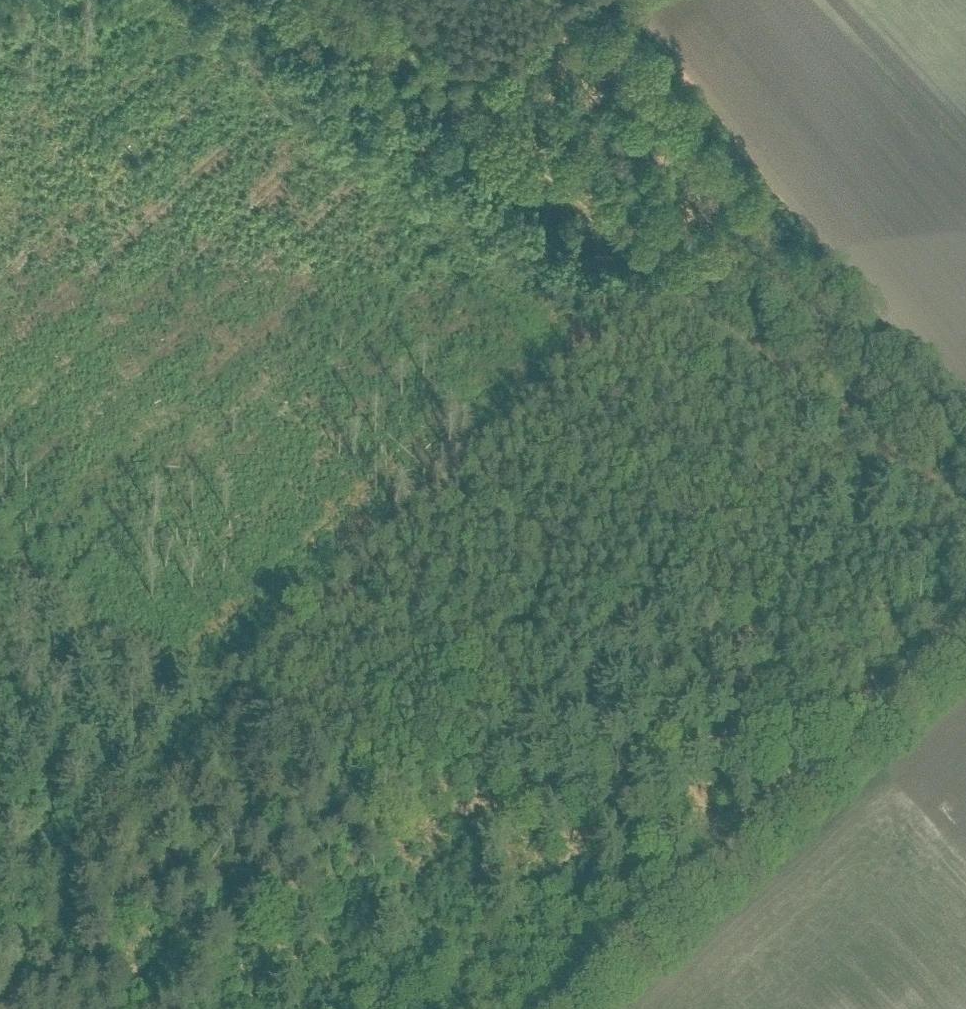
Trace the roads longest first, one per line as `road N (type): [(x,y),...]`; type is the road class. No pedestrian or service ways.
road 1 (track): [(571,1008),(965,653)]

